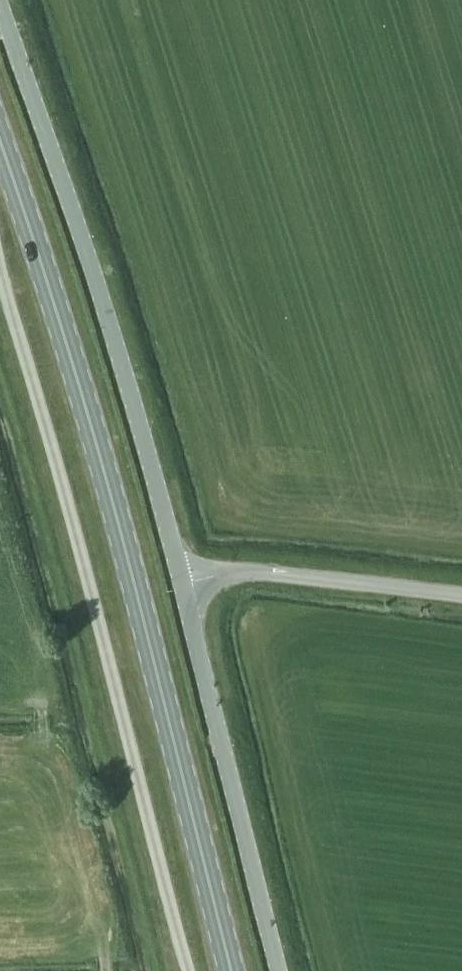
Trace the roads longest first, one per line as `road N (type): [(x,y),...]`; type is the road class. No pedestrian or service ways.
road 1 (primary): [(231,970),(99,453),(0,142)]
road 2 (unclassified): [(181,579),(102,301),(0,2)]
road 3 (unclassified): [(278,970),(181,579)]
road 4 (unclassified): [(461,594),(252,570),(181,579)]

